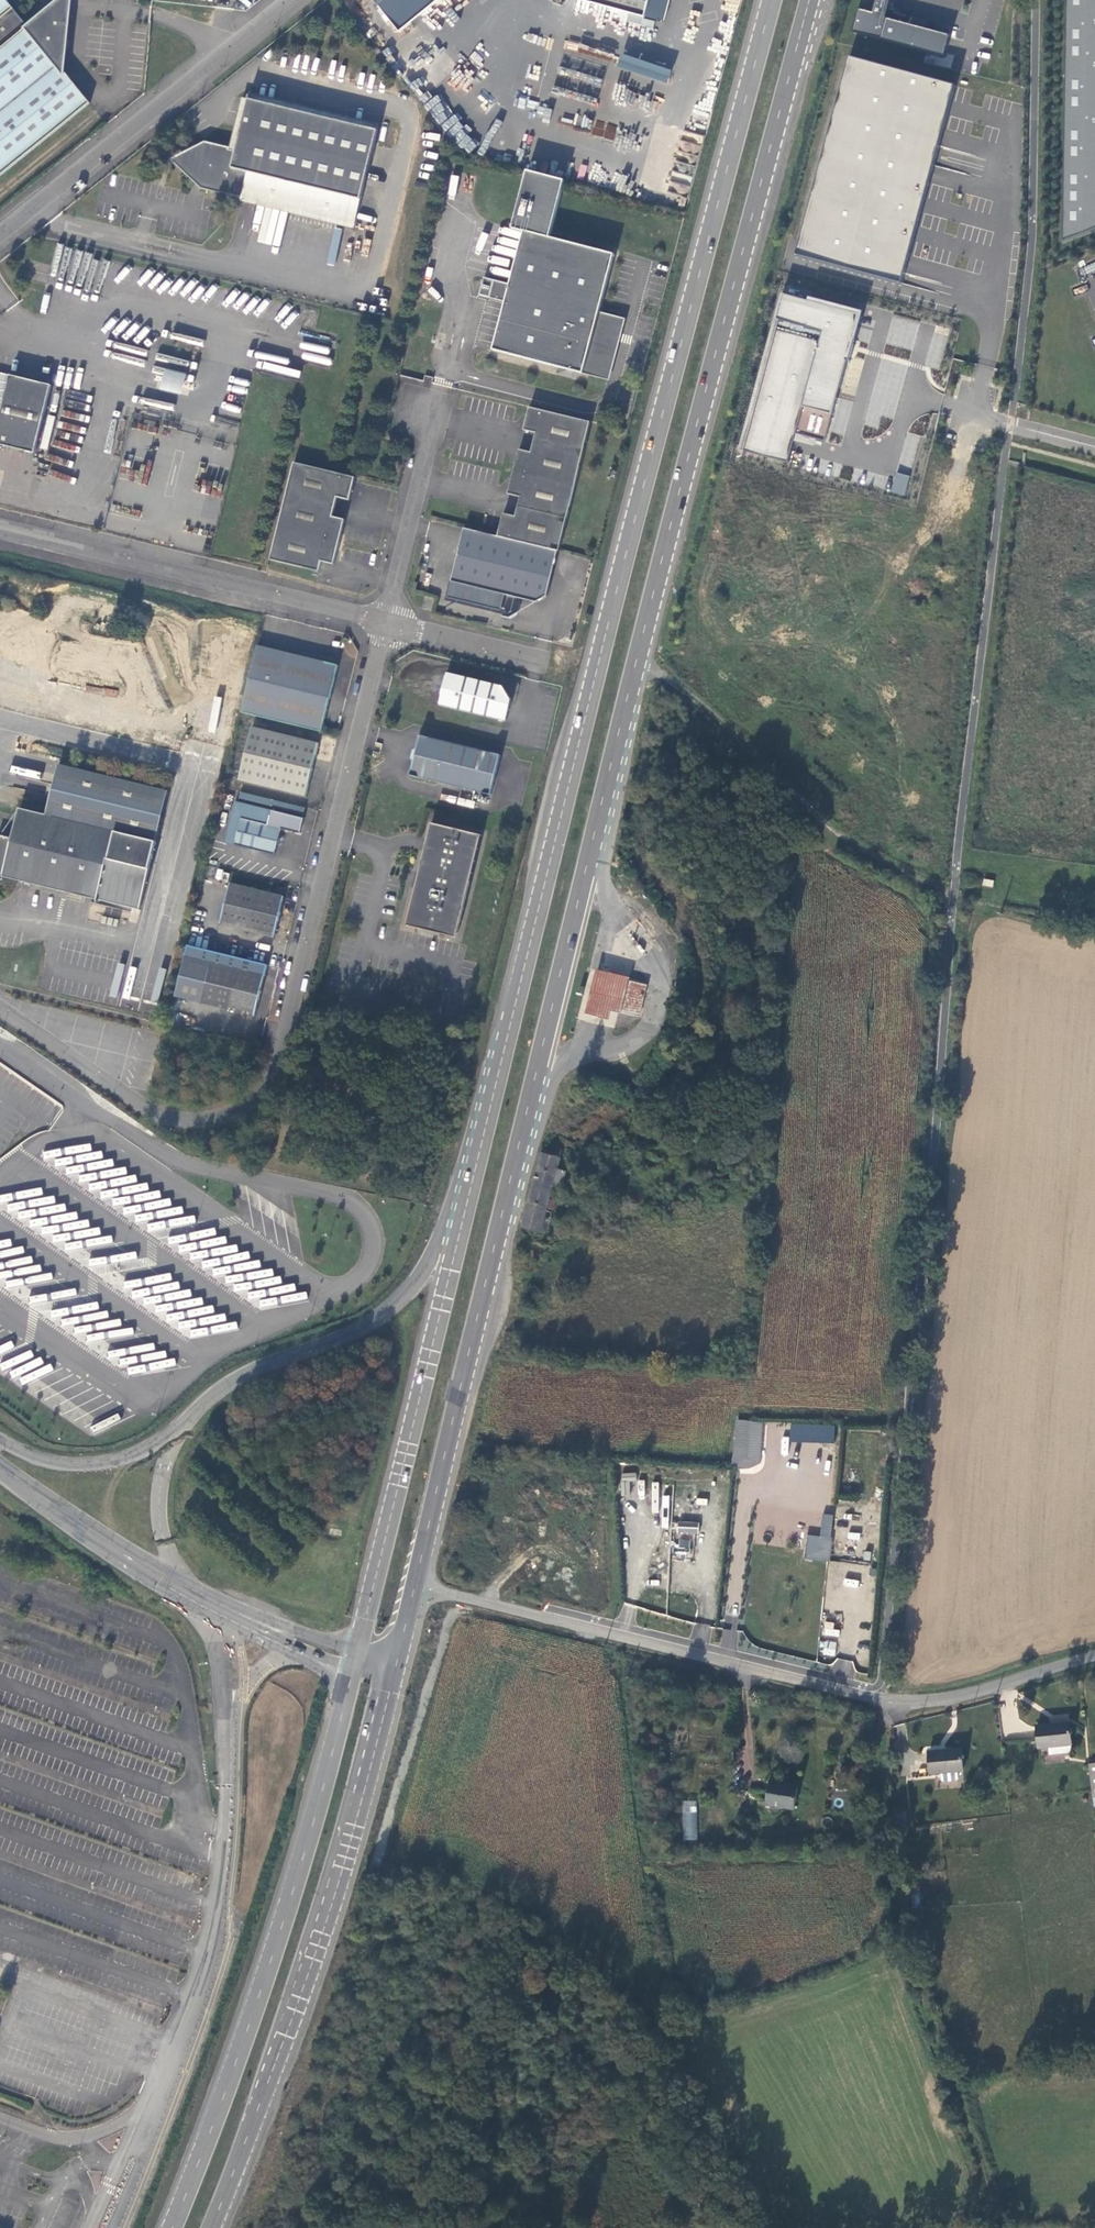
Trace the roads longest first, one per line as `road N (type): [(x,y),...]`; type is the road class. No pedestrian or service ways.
road 1 (primary): [(416,1586),(592,842),(809,0)]
road 2 (primary): [(771,0),(496,1091)]
road 3 (unclassified): [(0,1010),(137,1108),(183,1126),(234,1115),(255,1100),(271,1080),(384,626)]
road 4 (unclassified): [(416,1586),(880,1700),(950,1700),(1094,1657)]
road 5 (primary): [(355,1660),(174,2227)]
road 6 (primary): [(211,2227),(312,1960),(395,1667)]
road 7 (primary): [(496,1091),(355,1660)]
road 8 (tertiary): [(496,1091),(479,1110),(439,1235),(394,1309),(339,1343),(213,1391),(176,1426)]
road 9 (unclassified): [(384,626),(0,529)]
road 10 (track): [(953,893),(841,838),(714,716),(640,661)]
road 11 (unclassified): [(0,235),(289,0)]
road 12 (tertiary): [(0,1464),(59,1512),(193,1594)]
road 13 (unclassified): [(384,626),(439,407)]
road 14 (tertiary): [(176,1426),(106,1463),(62,1465),(0,1440)]
road 15 (tertiary): [(176,1426),(163,1468),(161,1543),(193,1594)]
road 16 (tertiary): [(193,1594),(355,1660)]
road 17 (unclassified): [(549,666),(384,626)]
road 18 (unclassified): [(1094,447),(974,416)]

